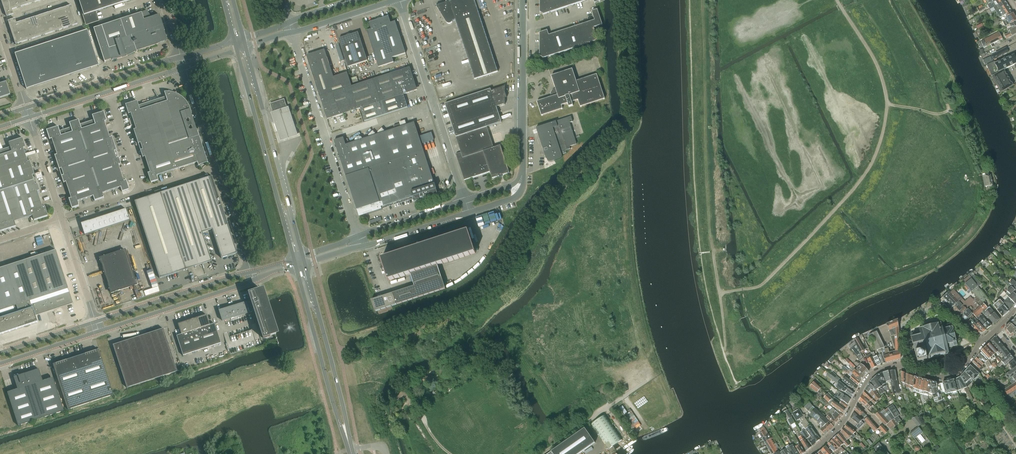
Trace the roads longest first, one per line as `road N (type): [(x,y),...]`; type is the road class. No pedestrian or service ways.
road 1 (track): [(702,0),(712,251)]
road 2 (secondary): [(236,48),(294,259)]
road 3 (secondary): [(303,256),(246,45)]
road 4 (unclassified): [(356,237),(291,34)]
road 5 (unclassified): [(464,201),(399,0)]
road 6 (unclassified): [(521,182),(522,0)]
road 7 (secondary): [(295,265),(347,434)]
road 8 (secondary): [(347,434),(303,264)]
road 9 (unclassified): [(29,119),(185,68)]
road 10 (unclassified): [(61,219),(216,166)]
road 11 (unclassified): [(251,272),(95,321)]
road 12 (unclassified): [(181,57),(26,109)]
road 13 (unclassified): [(99,332),(254,281)]
road 14 (residential): [(981,342),(938,305),(900,326),(903,366)]
road 15 (residential): [(811,453),(878,370),(903,366)]

